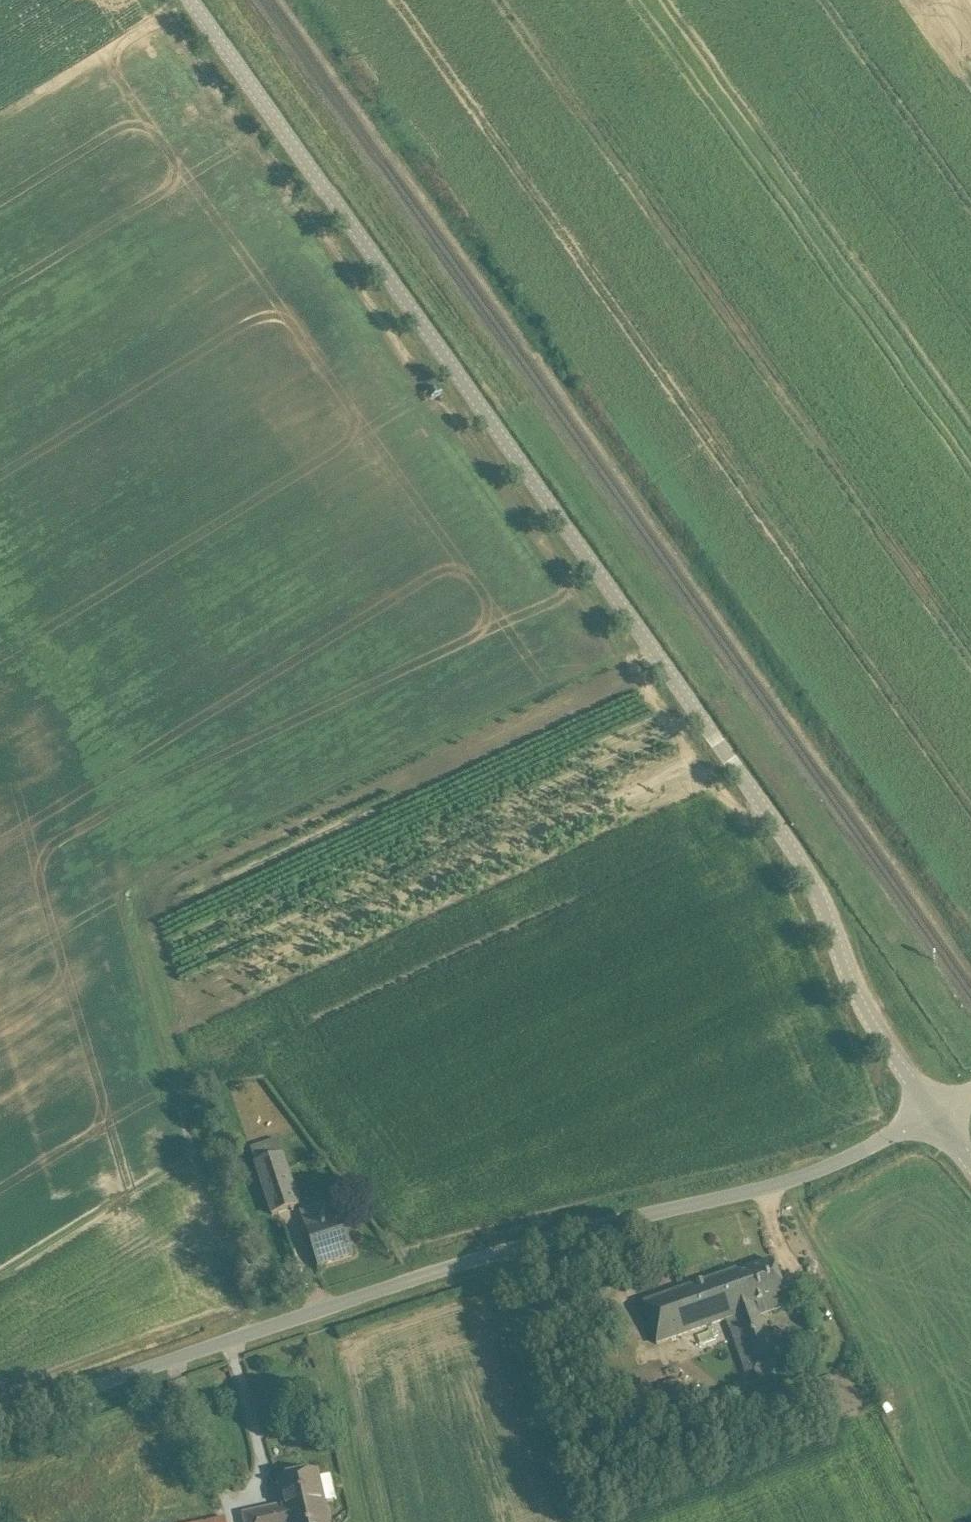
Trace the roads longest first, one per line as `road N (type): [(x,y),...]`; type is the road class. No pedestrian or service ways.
road 1 (unclassified): [(937,1114),(857,997),(800,862),(190,0)]
road 2 (unclassified): [(0,1416),(571,1225),(695,1205),(813,1172),(937,1114)]

